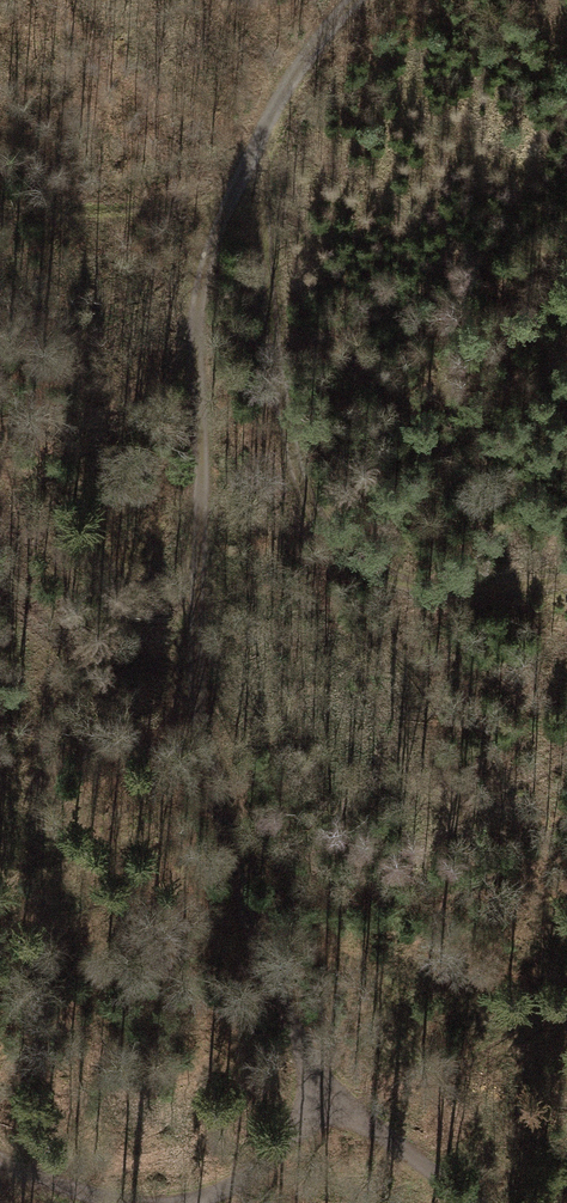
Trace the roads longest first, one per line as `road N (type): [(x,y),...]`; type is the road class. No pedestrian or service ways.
road 1 (track): [(357,0),(323,35),(219,220),(196,318),(207,460),(188,634),(200,727),(266,983),(304,1087)]
road 2 (track): [(260,142),(271,343),(326,555),(378,581),(436,594),(566,584)]
road 3 (track): [(184,1202),(222,1196),(278,1150),(304,1087),(473,1202)]
road 4 (track): [(0,1167),(123,1202)]

